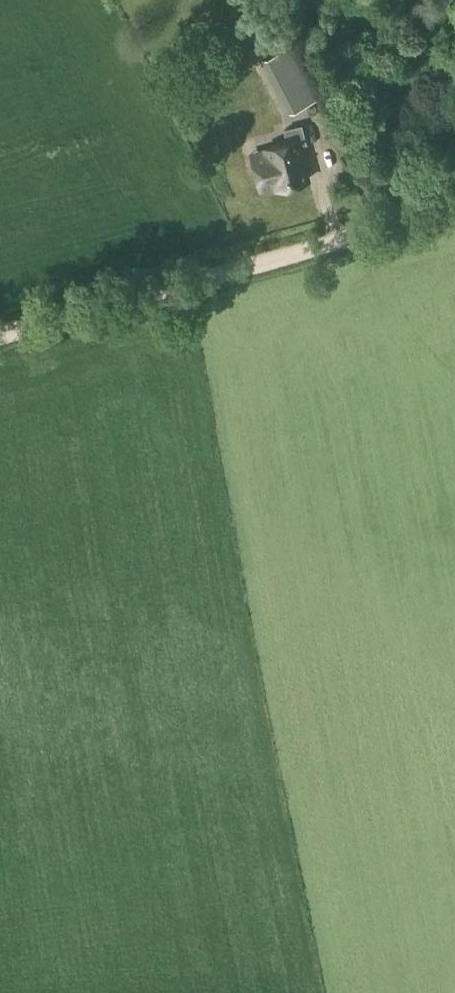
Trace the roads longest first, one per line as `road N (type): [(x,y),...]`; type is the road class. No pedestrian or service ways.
road 1 (track): [(0,337),(454,210)]

